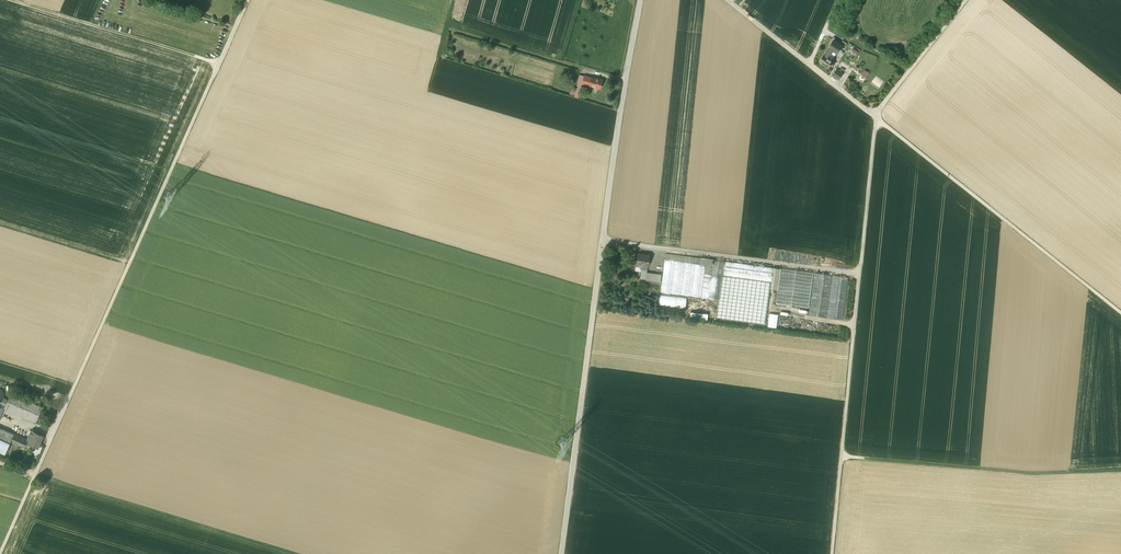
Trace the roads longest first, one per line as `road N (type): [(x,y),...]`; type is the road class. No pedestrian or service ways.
road 1 (track): [(0,553),(248,0)]
road 2 (tertiary): [(639,5),(561,553)]
road 3 (track): [(832,553),(878,119)]
road 4 (track): [(858,103),(1120,313)]
road 5 (track): [(841,454),(1120,469)]
road 6 (track): [(34,476),(289,553)]
road 7 (track): [(11,0),(219,64)]
road 8 (residential): [(726,0),(858,103)]
road 9 (track): [(874,116),(968,0)]
road 10 (track): [(446,30),(581,70)]

